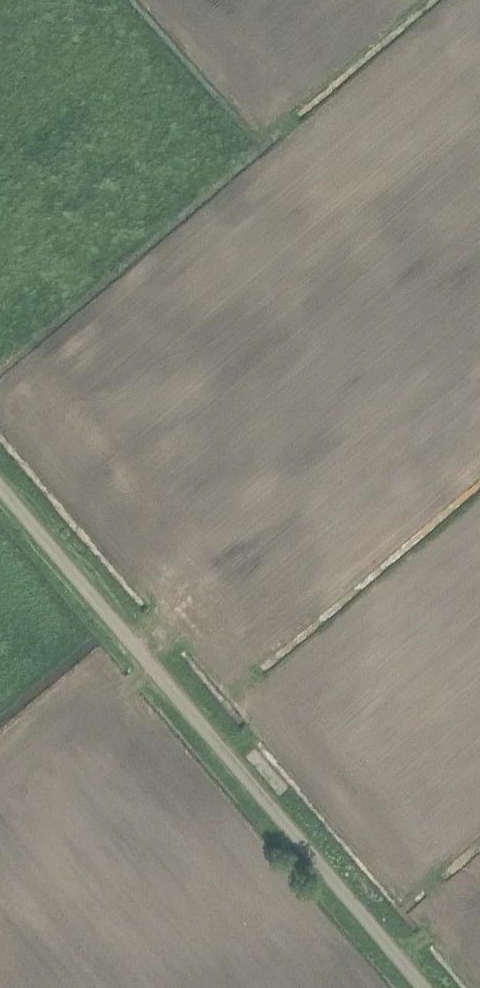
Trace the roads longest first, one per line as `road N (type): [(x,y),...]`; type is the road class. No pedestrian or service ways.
road 1 (unclassified): [(425,987),(0,481)]

